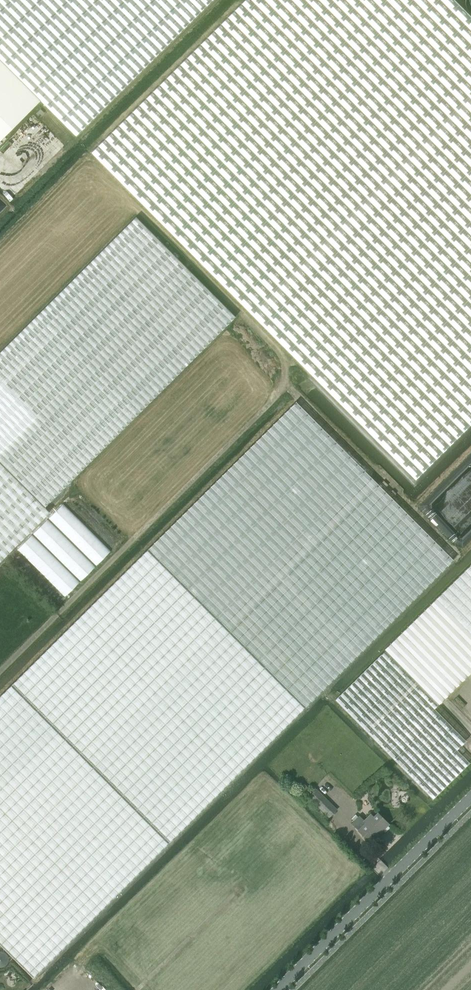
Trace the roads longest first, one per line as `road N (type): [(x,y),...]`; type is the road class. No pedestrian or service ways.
road 1 (tertiary): [(277,989),(470,797)]

